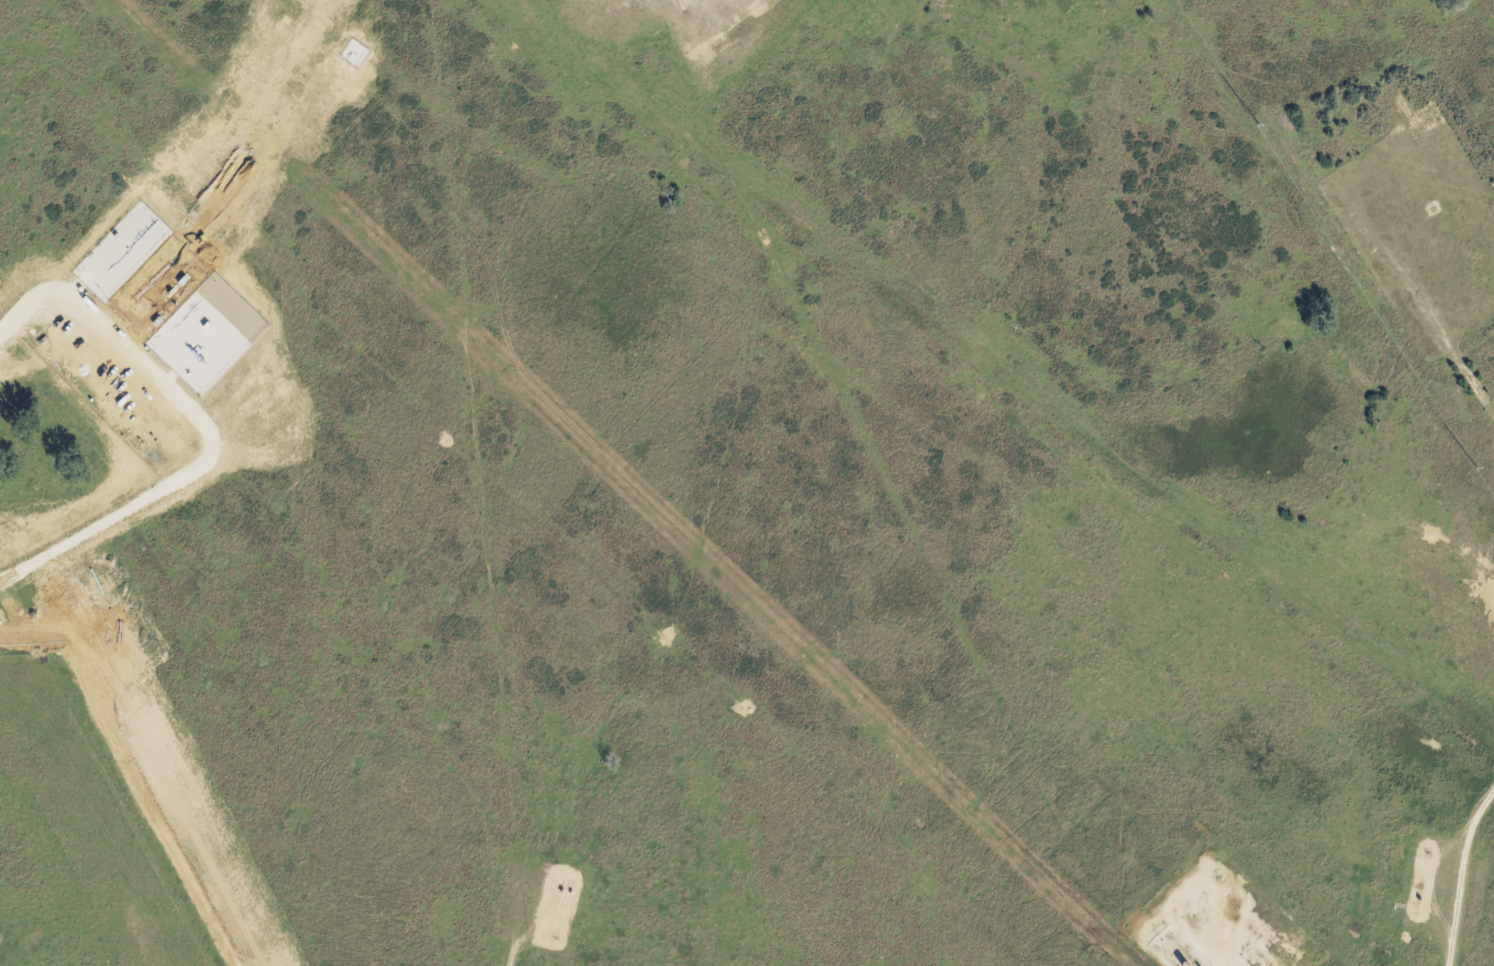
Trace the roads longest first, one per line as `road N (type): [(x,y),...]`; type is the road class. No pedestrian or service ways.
road 1 (residential): [(1449,965),(1465,853),(1493,792)]

